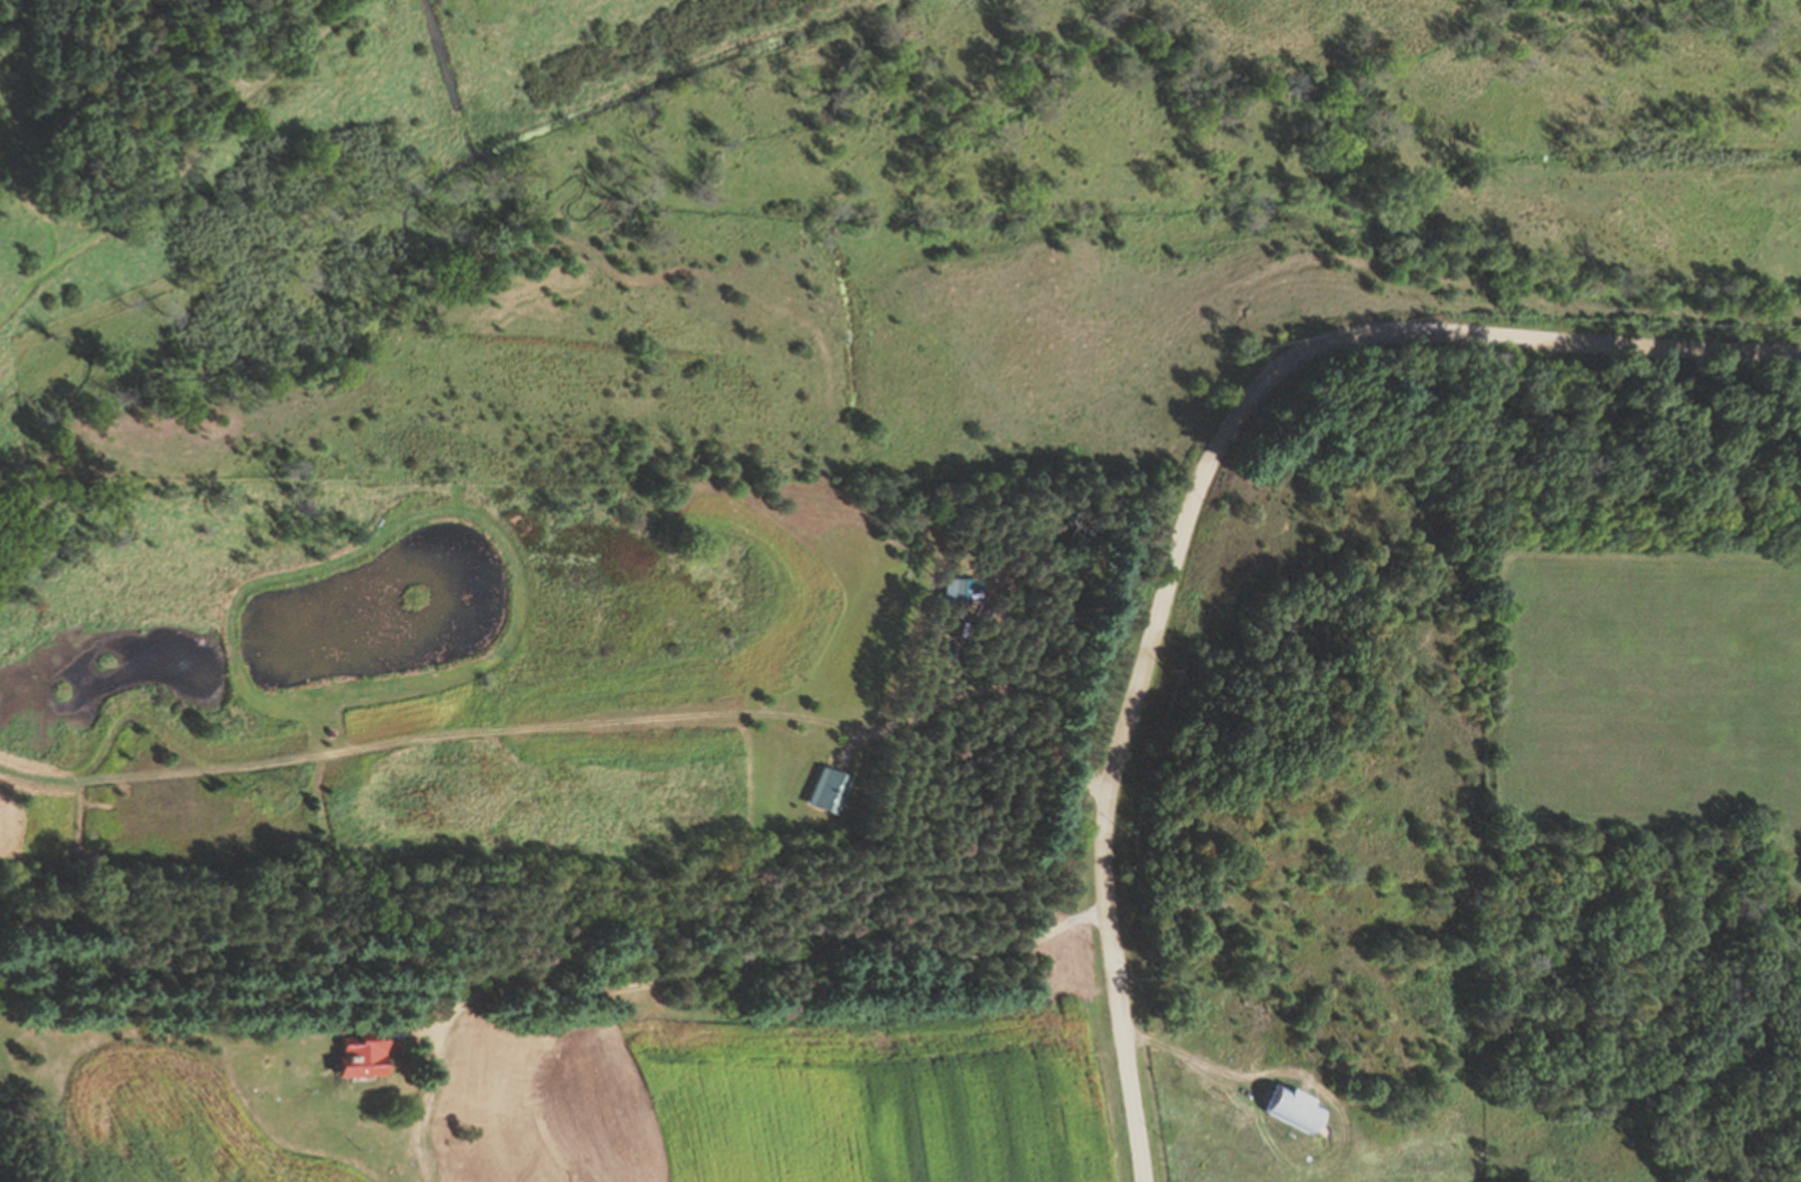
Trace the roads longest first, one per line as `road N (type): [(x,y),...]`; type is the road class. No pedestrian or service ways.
road 1 (residential): [(1141,1181),(1101,837),(1105,773),(1166,571),(1205,461),(1233,409),(1268,368),(1297,349),(1395,327),(1800,347)]

